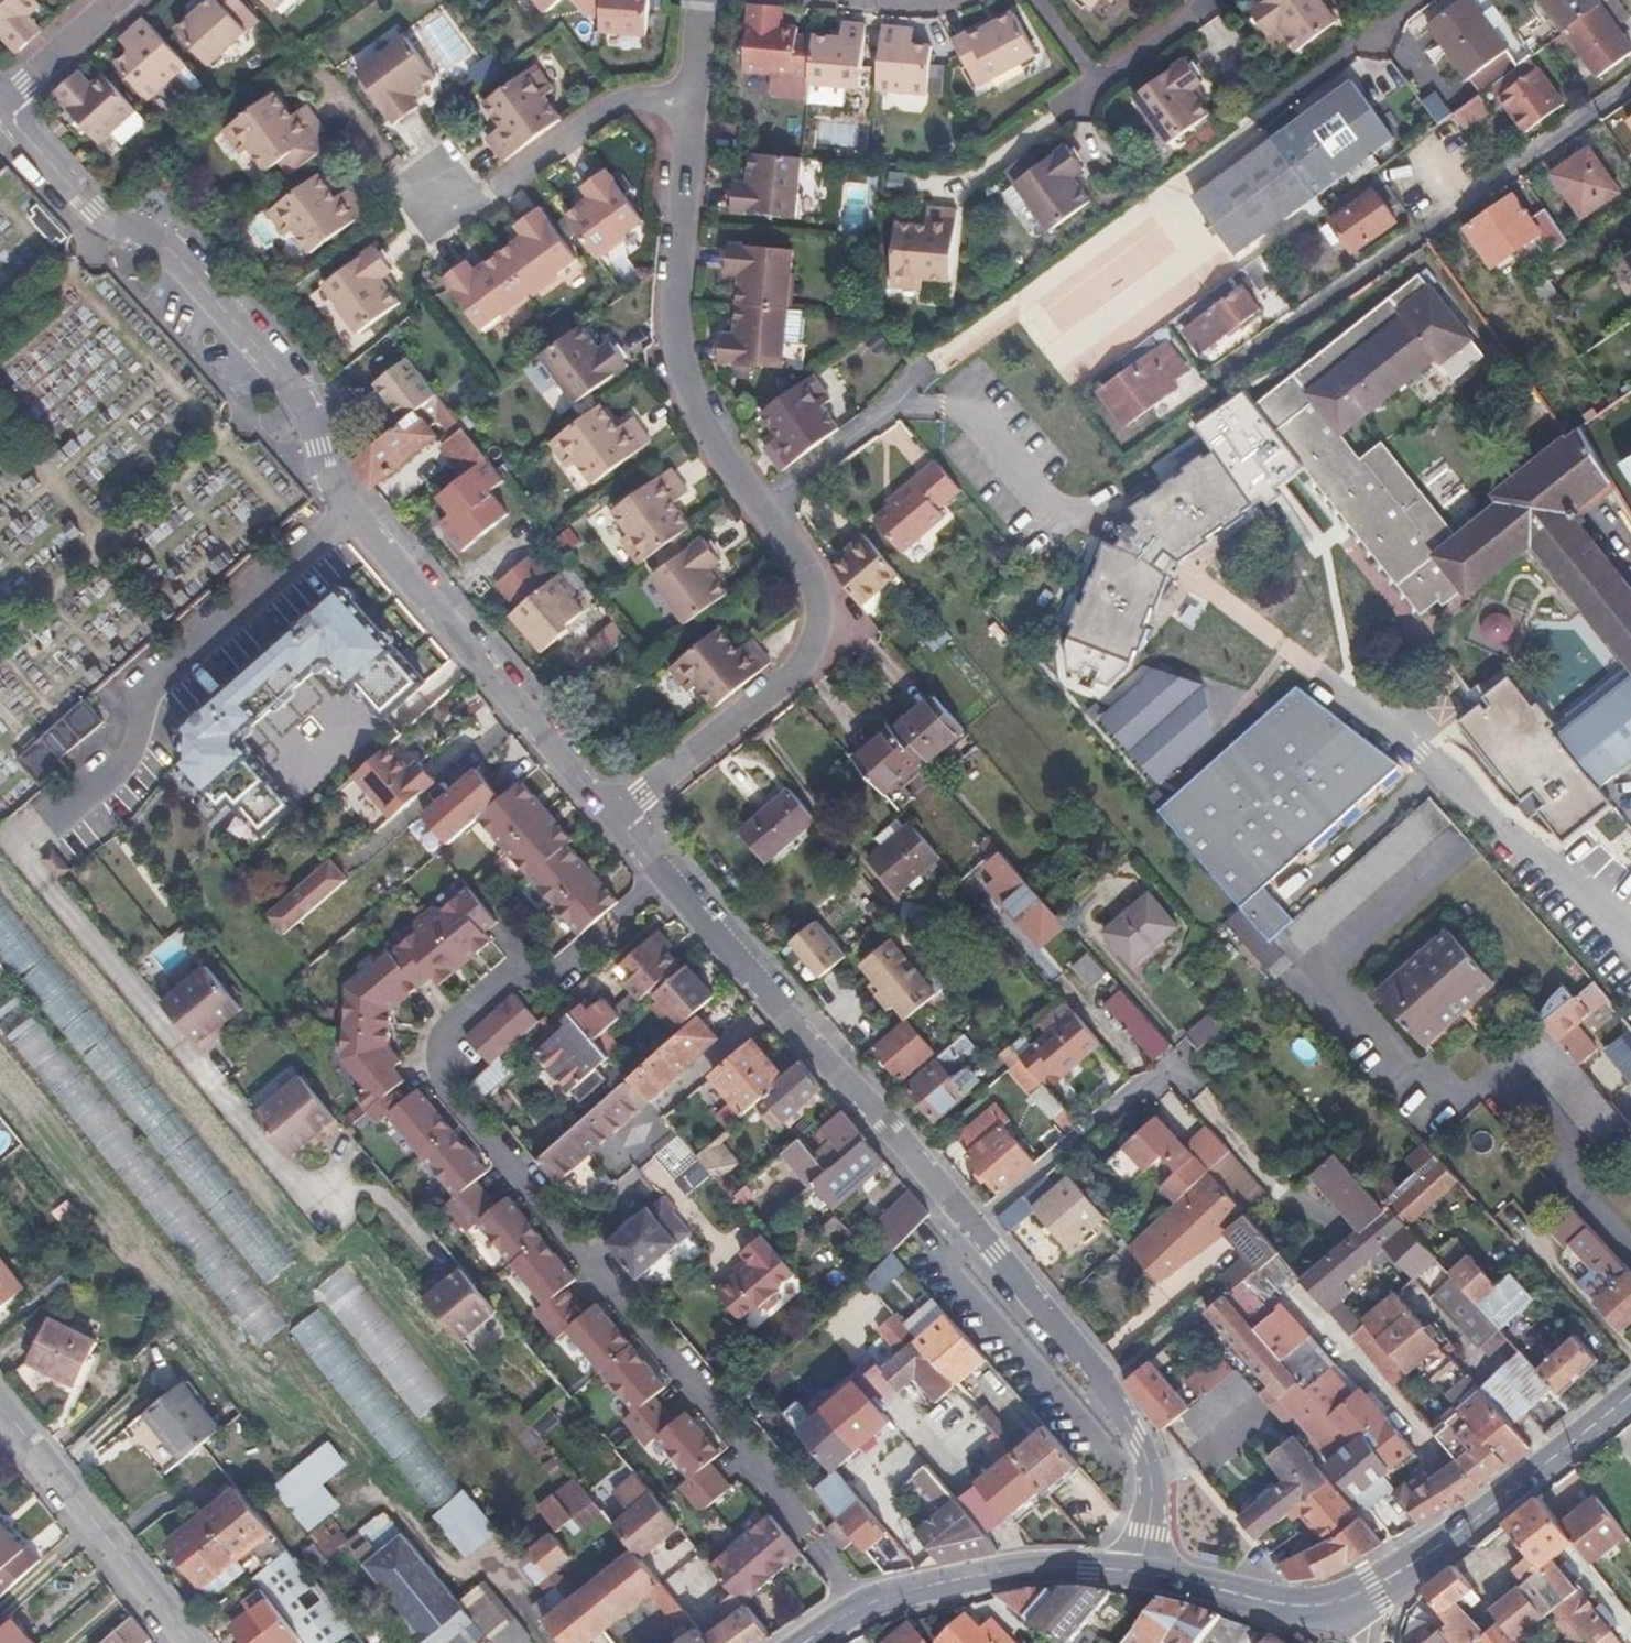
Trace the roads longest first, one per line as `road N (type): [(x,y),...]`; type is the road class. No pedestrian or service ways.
road 1 (residential): [(867,1604),(451,1097),(441,1053),(453,1024),(520,962),(542,985),(668,878)]
road 2 (residential): [(1141,1571),(1151,1498),(1147,1468),(1139,1438),(1105,1383),(668,878)]
road 3 (residential): [(360,511),(329,485),(293,385),(165,250),(113,226),(0,106)]
road 4 (residential): [(1630,91),(1223,376)]
road 5 (residential): [(360,511),(156,684),(123,759),(50,827)]
road 6 (residential): [(759,506),(706,431),(674,348),(689,97)]
road 7 (residential): [(613,816),(806,657),(817,596),(759,506)]
road 8 (residential): [(613,816),(360,511)]
road 9 (tertiary): [(1350,1599),(1444,1543),(1630,1393)]
road 10 (unclassified): [(0,1414),(188,1642)]
road 11 (residential): [(689,97),(616,101),(489,192),(438,194)]
road 12 (tertiary): [(867,1604),(1018,1572),(1141,1571)]
road 13 (residential): [(1421,0),(1198,163)]
road 14 (residential): [(1210,0),(1104,81),(1043,0)]
road 15 (tertiary): [(1141,1571),(1303,1607),(1350,1599)]
road 16 (residential): [(759,506),(898,406),(932,409)]
road 17 (residential): [(0,97),(110,0)]

